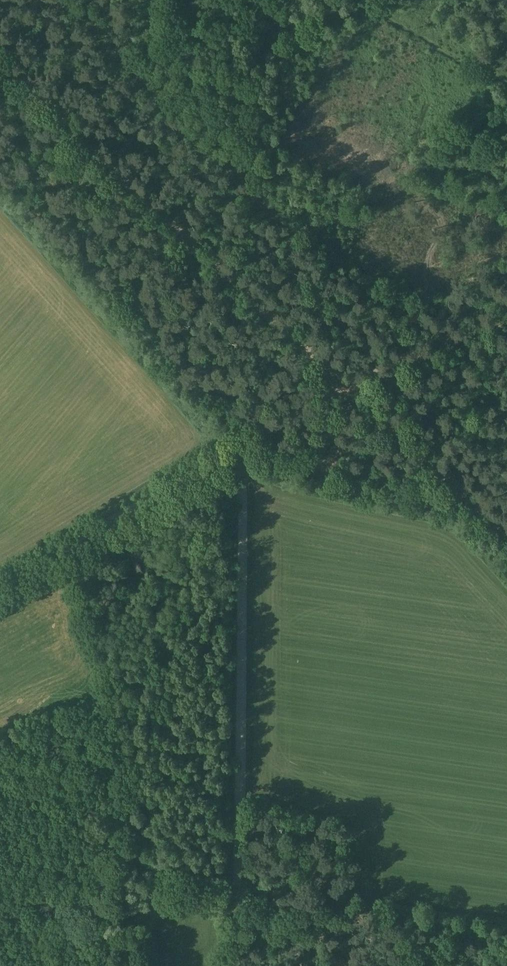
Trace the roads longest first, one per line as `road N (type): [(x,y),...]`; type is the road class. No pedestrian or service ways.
road 1 (track): [(234,965),(241,444)]
road 2 (track): [(362,383),(0,58)]
road 3 (track): [(241,444),(0,584)]
road 4 (track): [(506,524),(362,383)]
road 5 (track): [(362,383),(388,364),(506,320)]
road 6 (track): [(241,444),(362,383)]

